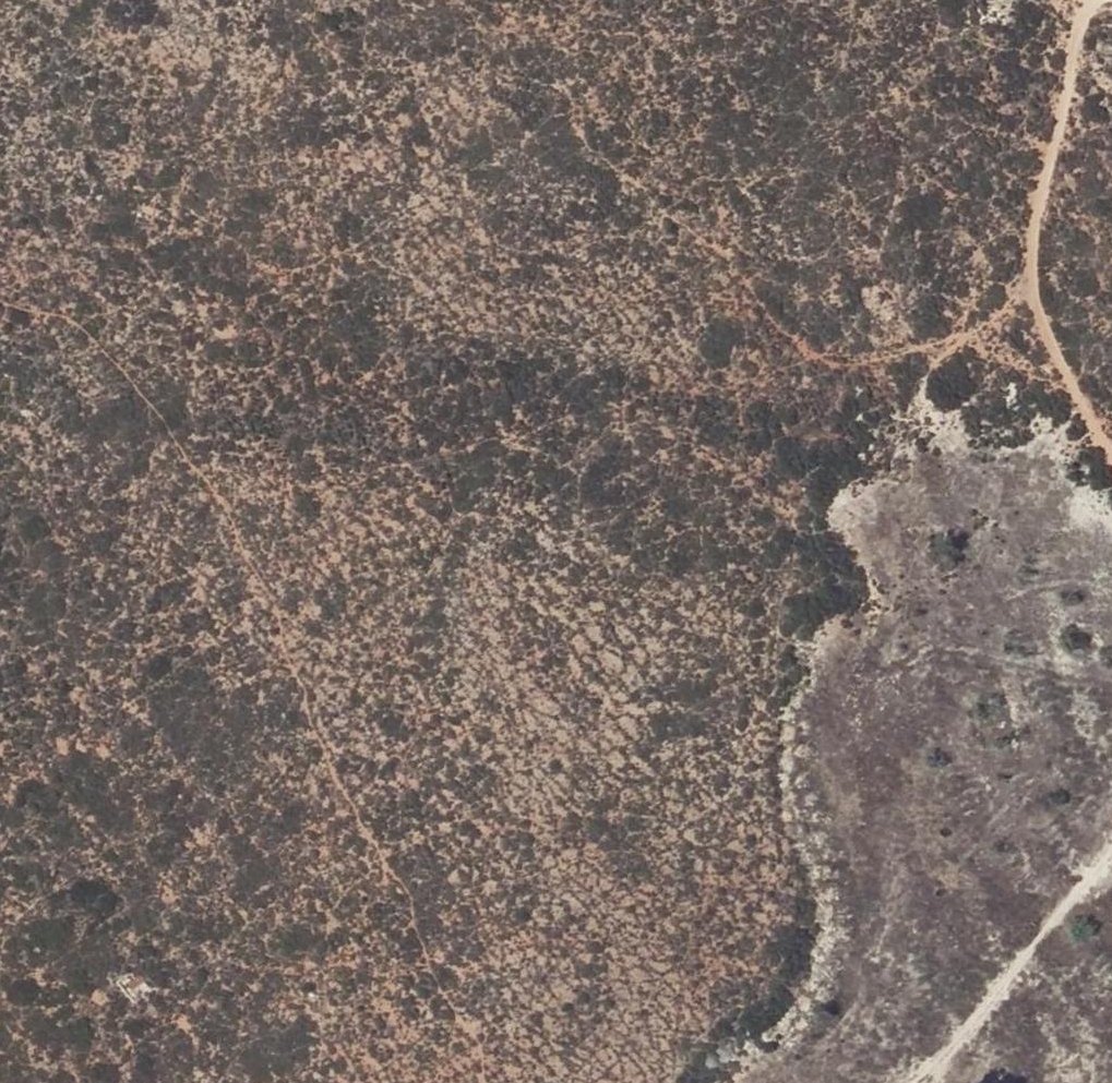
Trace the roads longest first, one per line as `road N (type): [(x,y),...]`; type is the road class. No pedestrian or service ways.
road 1 (track): [(1111,448),(1061,371),(1030,250),(1052,131),(1094,0)]
road 2 (track): [(936,1082),(1111,876)]

